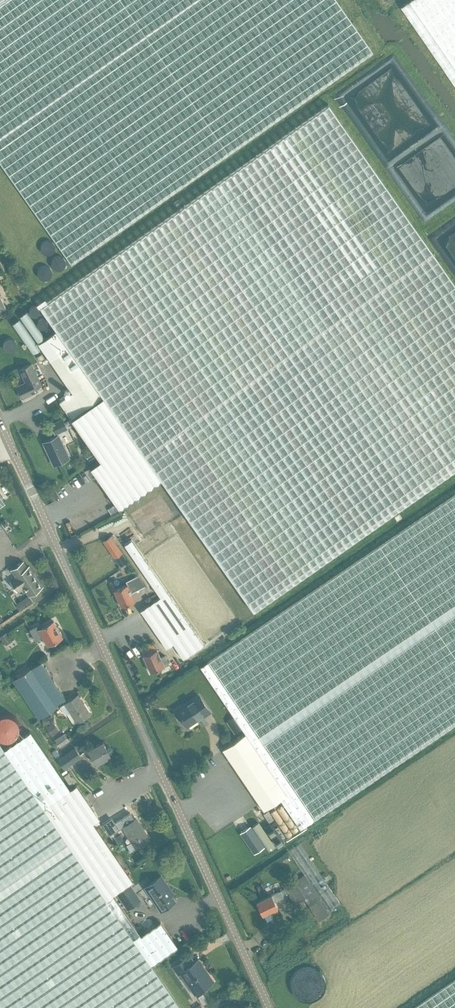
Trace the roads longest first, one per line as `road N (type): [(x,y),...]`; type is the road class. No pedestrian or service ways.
road 1 (unclassified): [(159,763),(0,416)]
road 2 (residential): [(271,1007),(159,763)]

